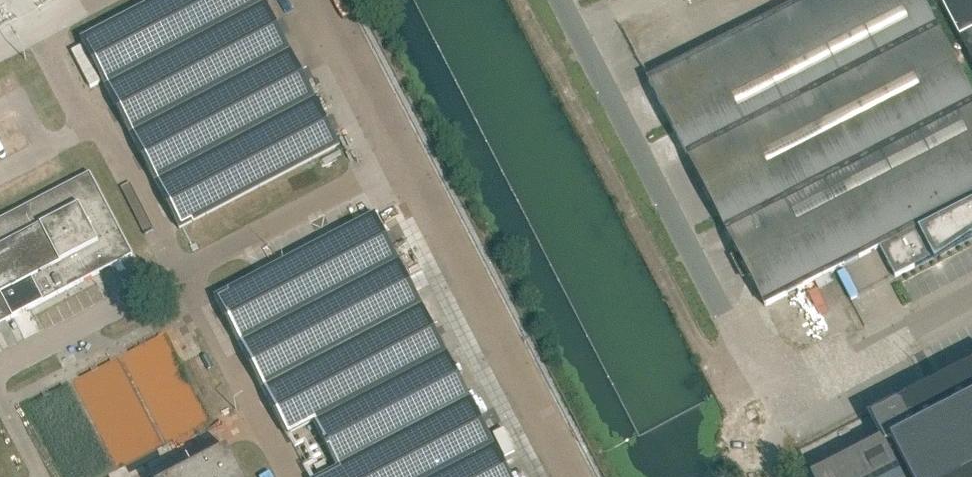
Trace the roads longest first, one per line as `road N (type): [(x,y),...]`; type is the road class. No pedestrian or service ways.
road 1 (unclassified): [(781,386),(755,371),(563,0)]
road 2 (unclassified): [(781,386),(811,381),(971,298)]

